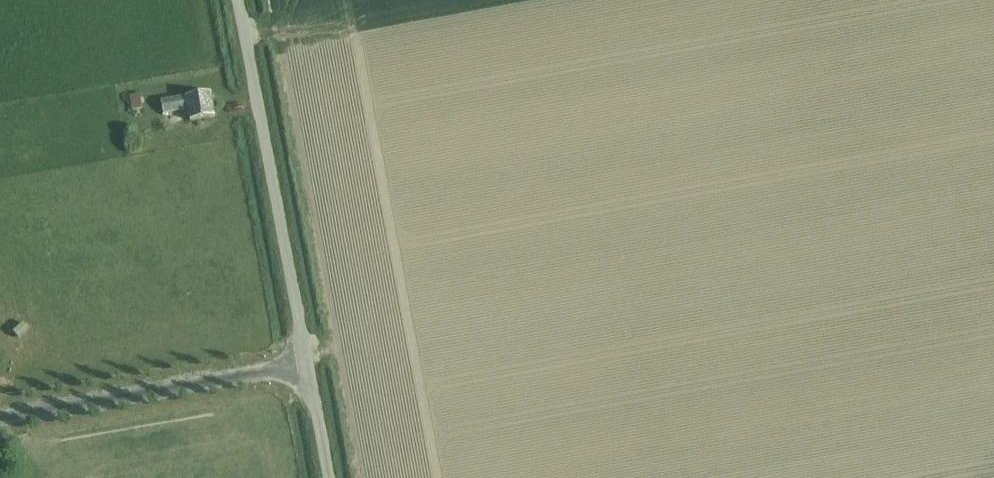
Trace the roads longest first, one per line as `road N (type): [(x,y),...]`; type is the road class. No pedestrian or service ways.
road 1 (unclassified): [(327,477),(236,0)]

